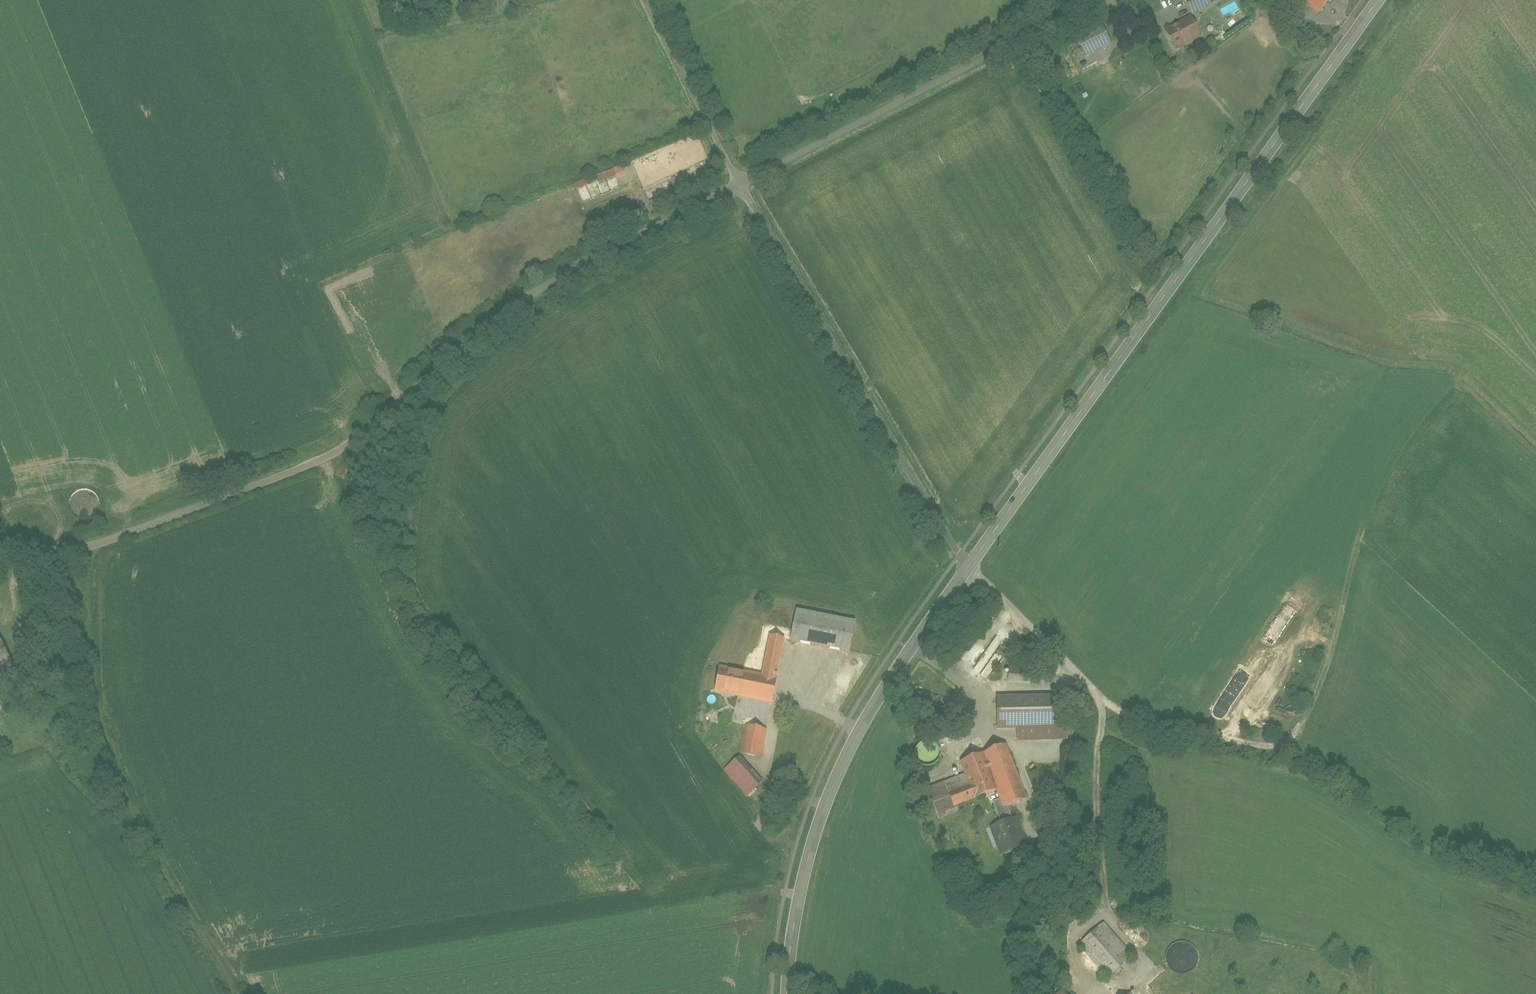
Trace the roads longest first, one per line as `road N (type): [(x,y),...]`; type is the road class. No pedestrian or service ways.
road 1 (residential): [(734,183),(498,309),(354,434),(255,487),(102,541),(0,554)]
road 2 (secondary): [(969,568),(1379,0)]
road 3 (secondary): [(787,993),(799,904),(829,794),(870,713),(969,568)]
road 4 (residential): [(734,183),(864,407),(969,568)]
road 5 (residential): [(1086,0),(734,183)]
road 6 (residential): [(651,0),(734,183)]

